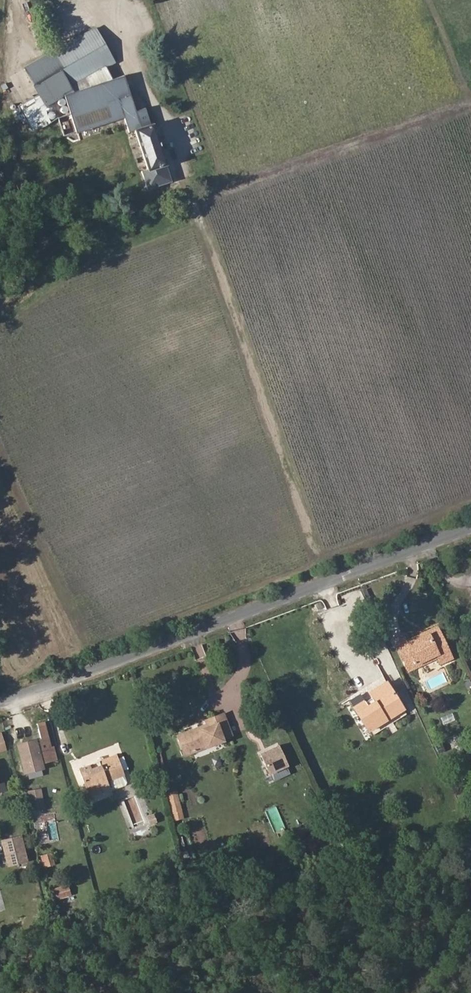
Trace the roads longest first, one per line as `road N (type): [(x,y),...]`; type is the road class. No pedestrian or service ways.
road 1 (track): [(89,3),(122,32),(146,96),(170,126),(317,548)]
road 2 (residential): [(470,523),(0,695)]

